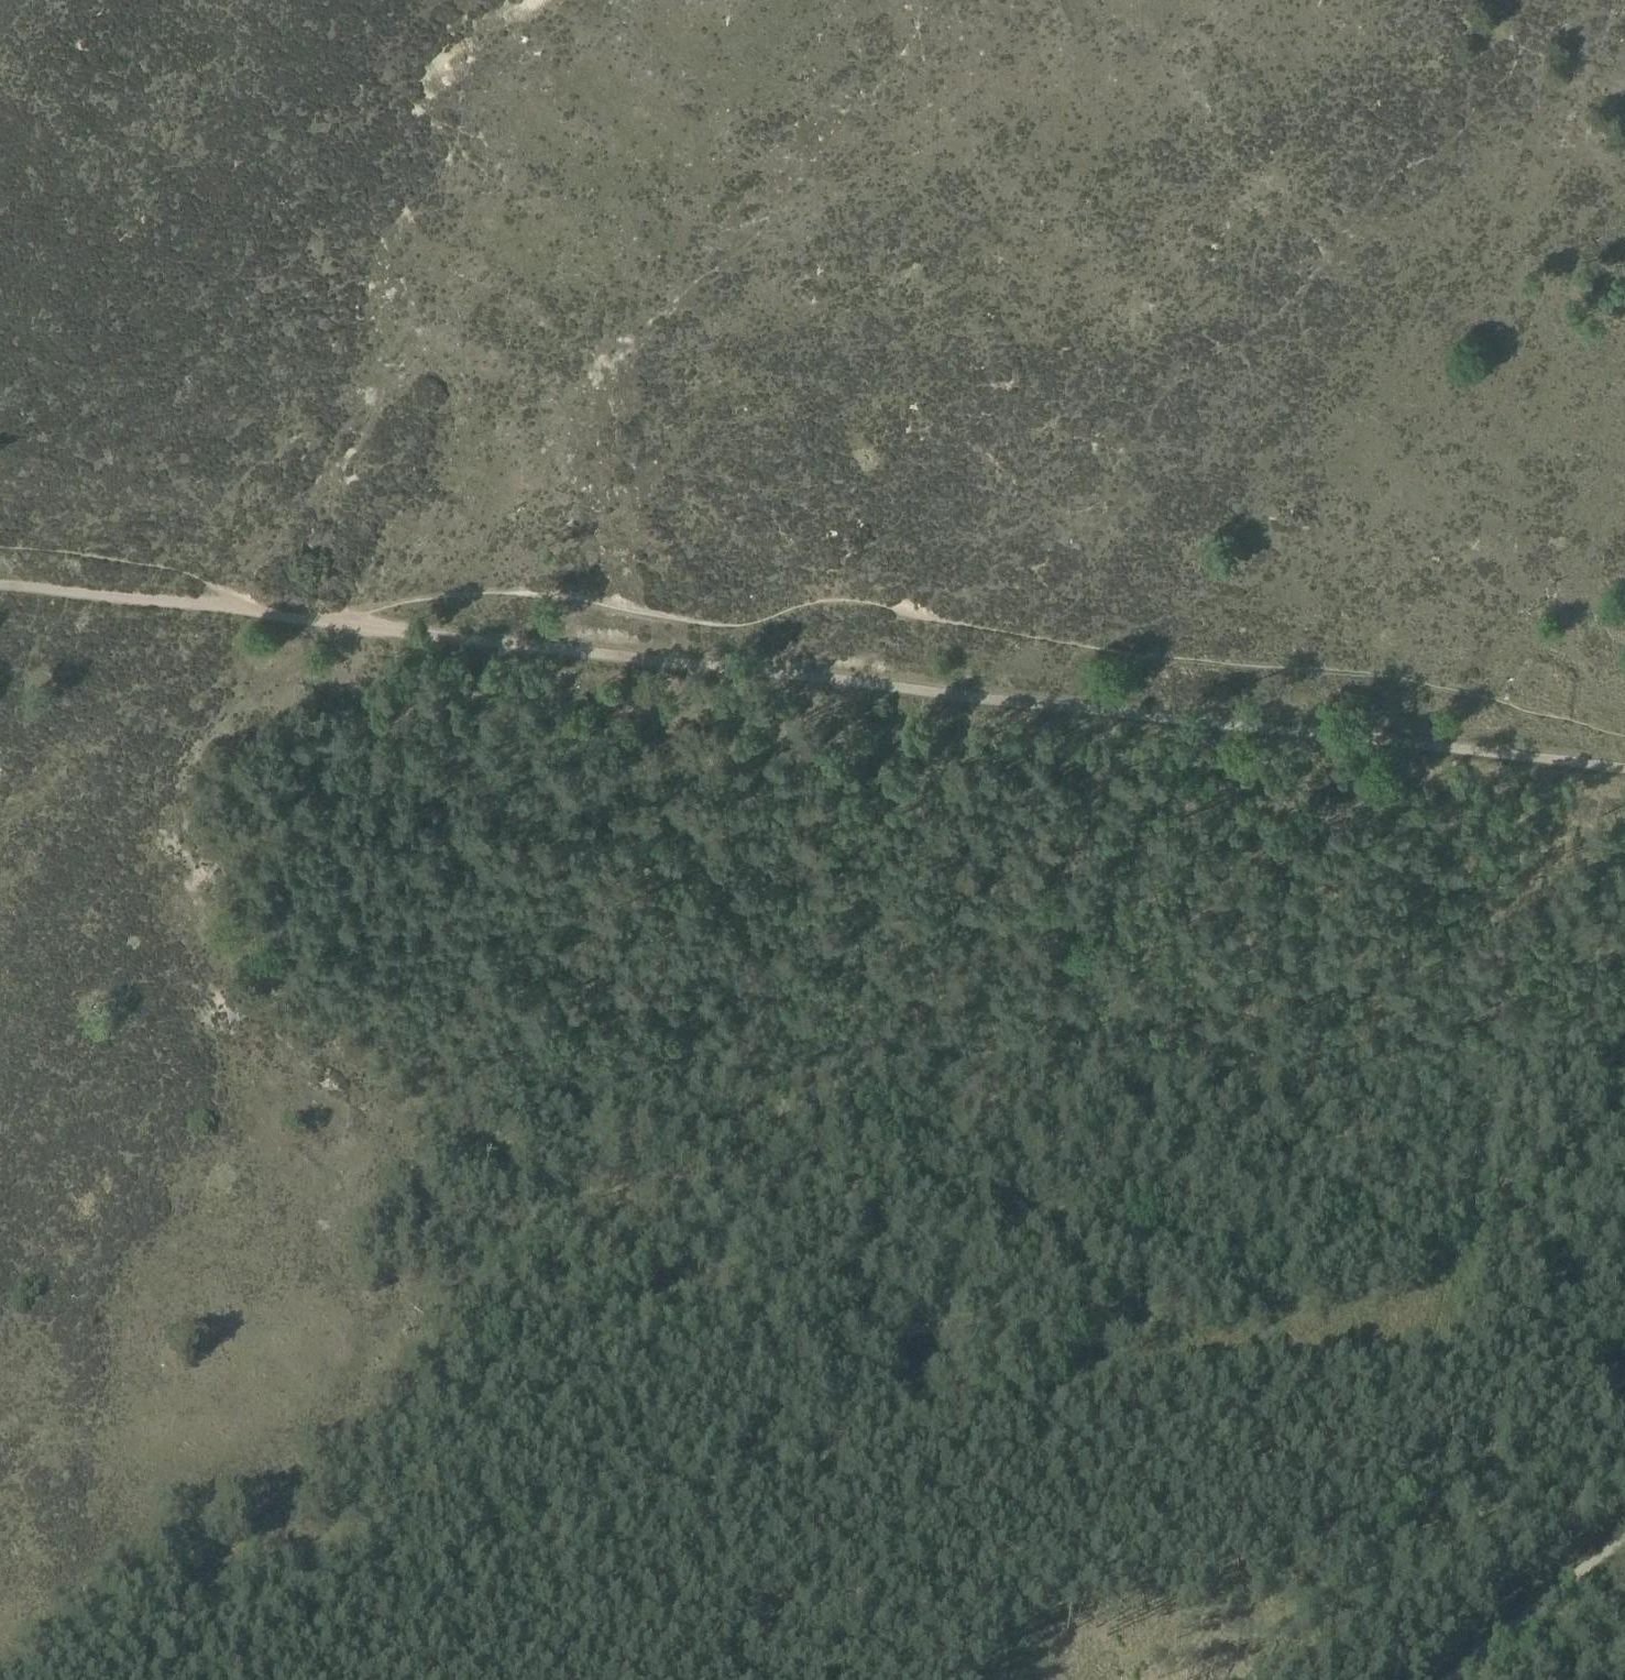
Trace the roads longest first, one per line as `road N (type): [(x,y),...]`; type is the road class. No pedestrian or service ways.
road 1 (track): [(1624,765),(0,584)]
road 2 (track): [(1453,1679),(1624,1533)]

